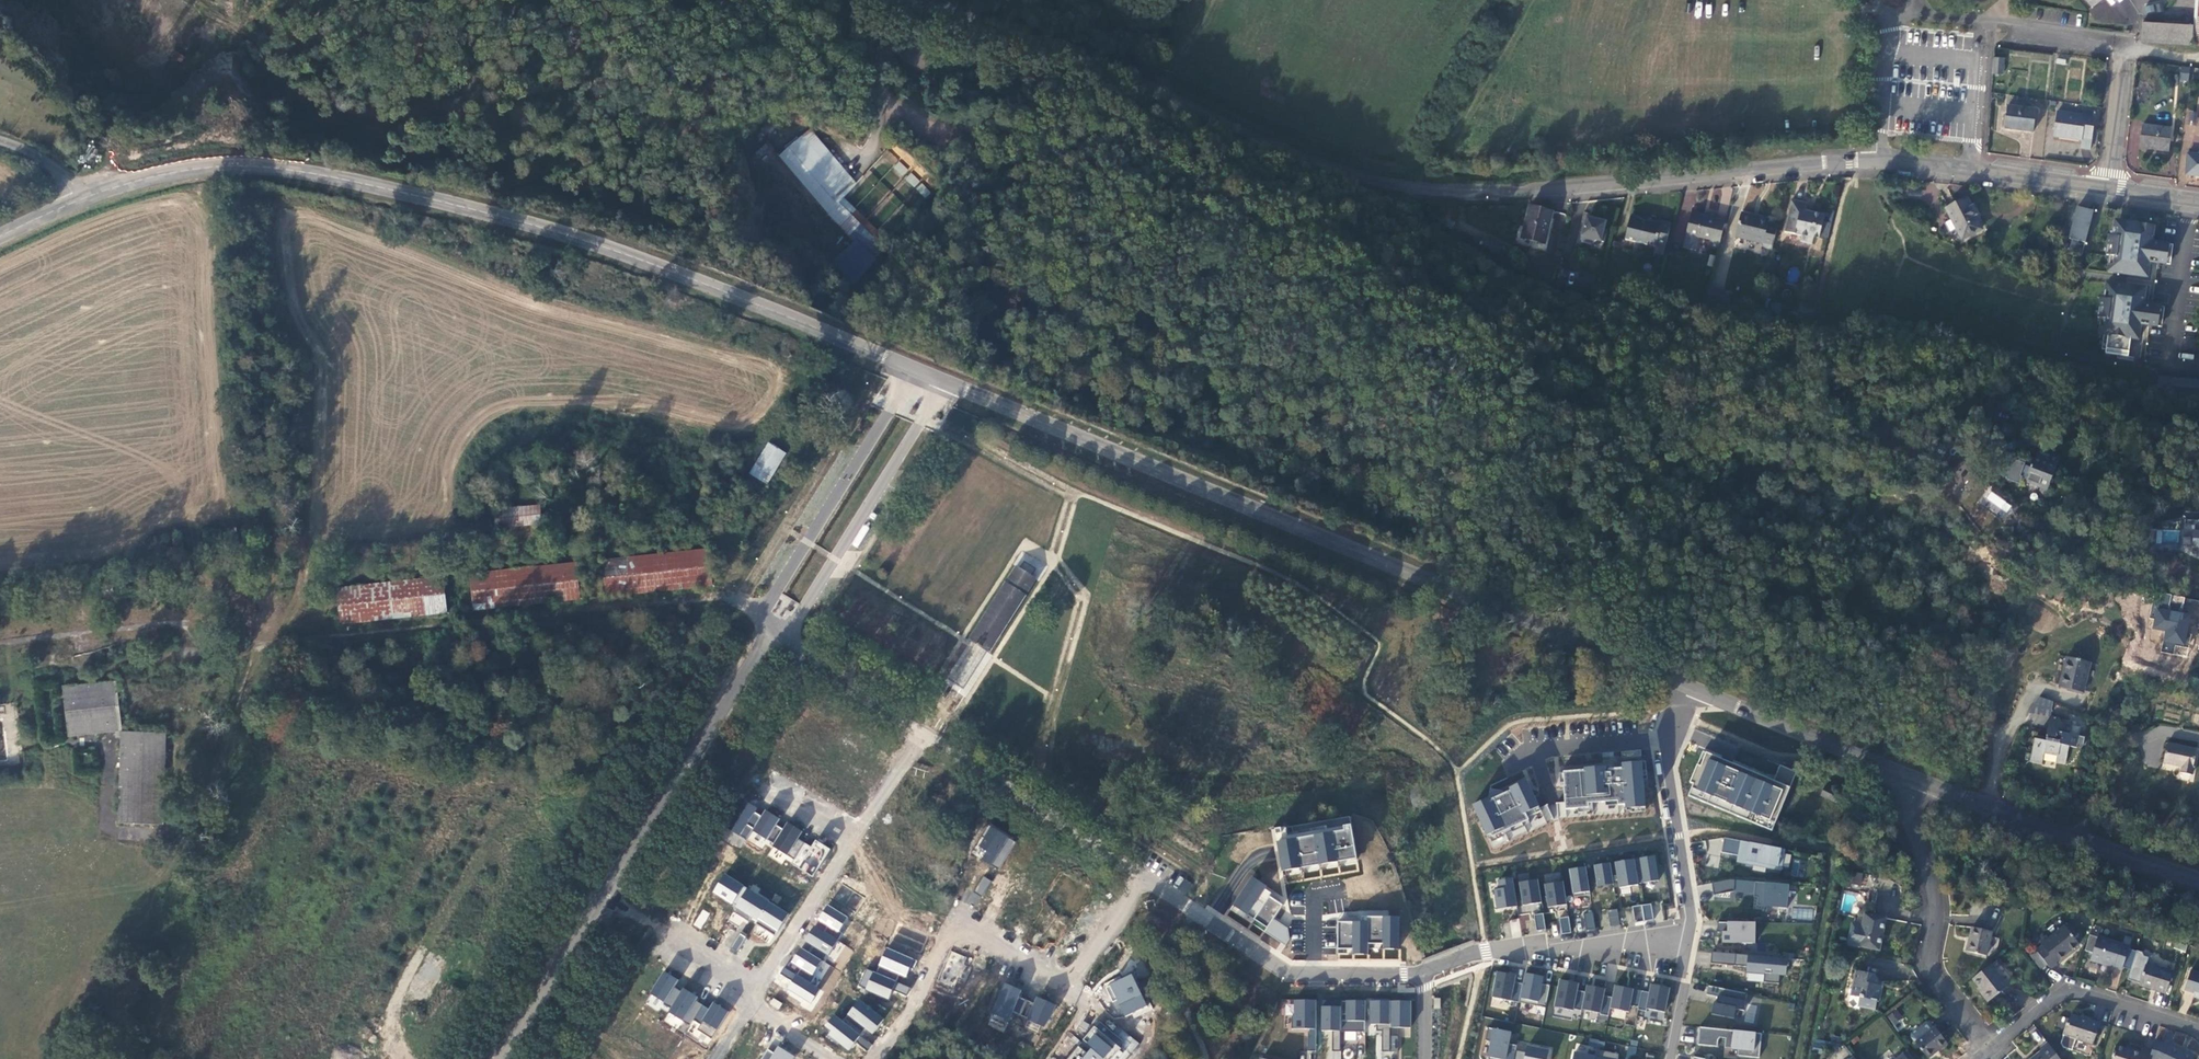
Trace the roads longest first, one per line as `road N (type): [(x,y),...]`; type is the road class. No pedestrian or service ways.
road 1 (unclassified): [(945,0),(1129,70),(1363,177),(1419,188),(1544,190),(1878,161),(2106,186)]
road 2 (secondary): [(918,369),(634,255),(382,186),(225,166),(163,174),(76,201)]
road 3 (secondary): [(1689,688),(951,383)]
road 4 (track): [(774,597),(208,650),(189,624),(100,634),(100,664)]
road 5 (track): [(100,664),(208,650),(237,686),(278,586),(254,177)]
road 6 (residential): [(782,636),(509,1058)]
road 7 (residential): [(1149,876),(1073,988),(952,923),(912,1013),(877,1058)]
road 8 (track): [(237,686),(187,828),(166,840),(110,826),(110,747)]
road 9 (residential): [(1149,876),(1285,970),(1403,975),(1426,968)]
road 10 (residential): [(790,642),(951,383)]
road 11 (secondary): [(2198,874),(1914,778)]
road 12 (residential): [(1914,778),(1904,807),(1938,912),(1926,967),(1989,1047)]
road 13 (residential): [(918,369),(759,621)]
road 14 (residential): [(2106,186),(2127,45),(1982,20)]
road 15 (residential): [(924,730),(1149,876)]
road 16 (residential): [(1426,968),(1485,950),(1688,937)]
road 17 (residential): [(1688,937),(1669,768),(1676,711),(1689,688)]
road 18 (secondary): [(1914,778),(1689,688)]
road 19 (residential): [(757,996),(855,840)]
road 20 (residential): [(924,730),(790,642)]
road 21 (residential): [(2198,1030),(2060,994)]
road 22 (residential): [(855,840),(924,730)]
road 23 (residential): [(1665,1058),(1688,937)]

